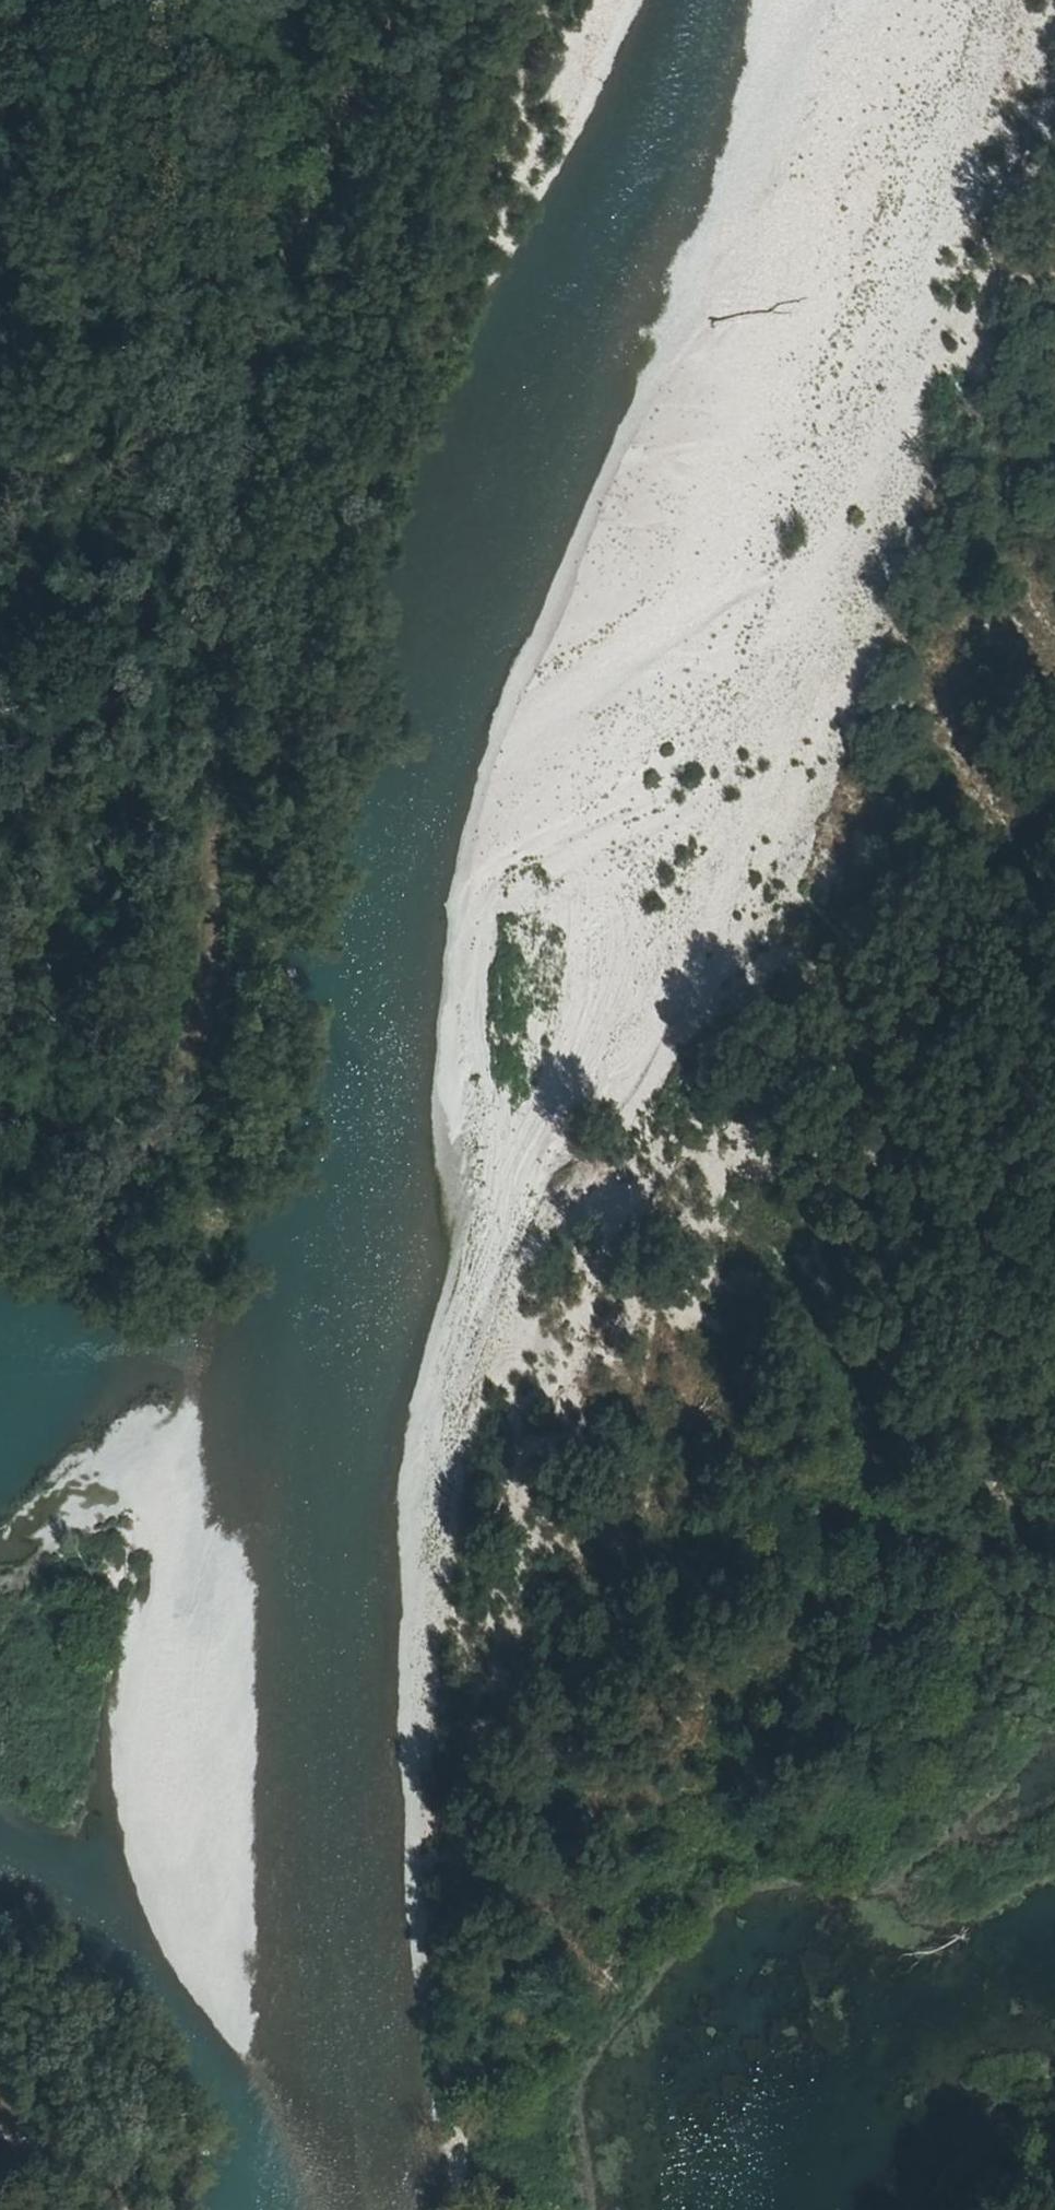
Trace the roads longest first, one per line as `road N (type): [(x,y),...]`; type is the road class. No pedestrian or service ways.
road 1 (track): [(401,0),(332,131),(236,436),(188,1067)]

